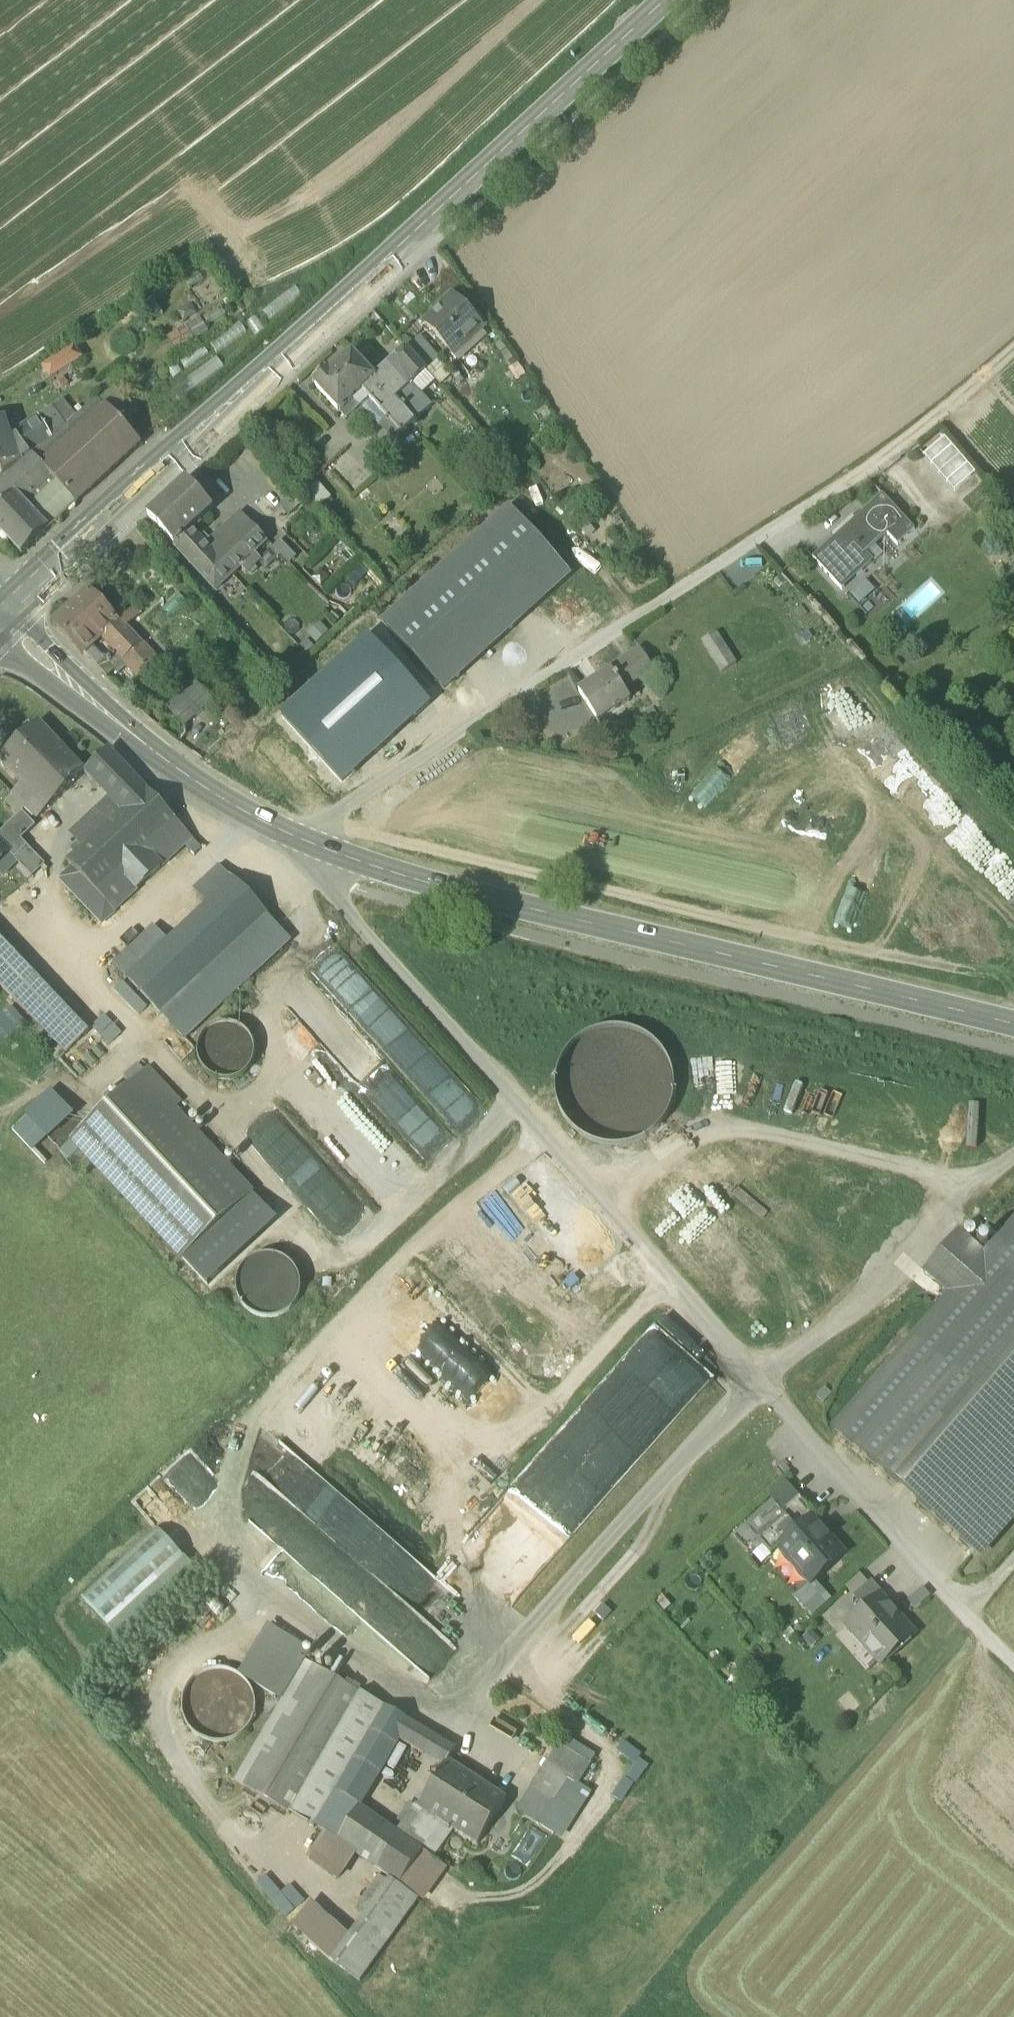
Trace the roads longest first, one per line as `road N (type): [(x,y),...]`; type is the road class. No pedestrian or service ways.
road 1 (residential): [(987,1641),(348,917),(320,850)]
road 2 (secondary): [(669,0),(0,623)]
road 3 (residential): [(320,850),(332,817),(921,428)]
road 4 (secondary): [(1013,1028),(412,883),(320,850)]
road 5 (secondary): [(320,850),(157,756),(0,626)]
road 6 (track): [(1013,346),(921,428)]

